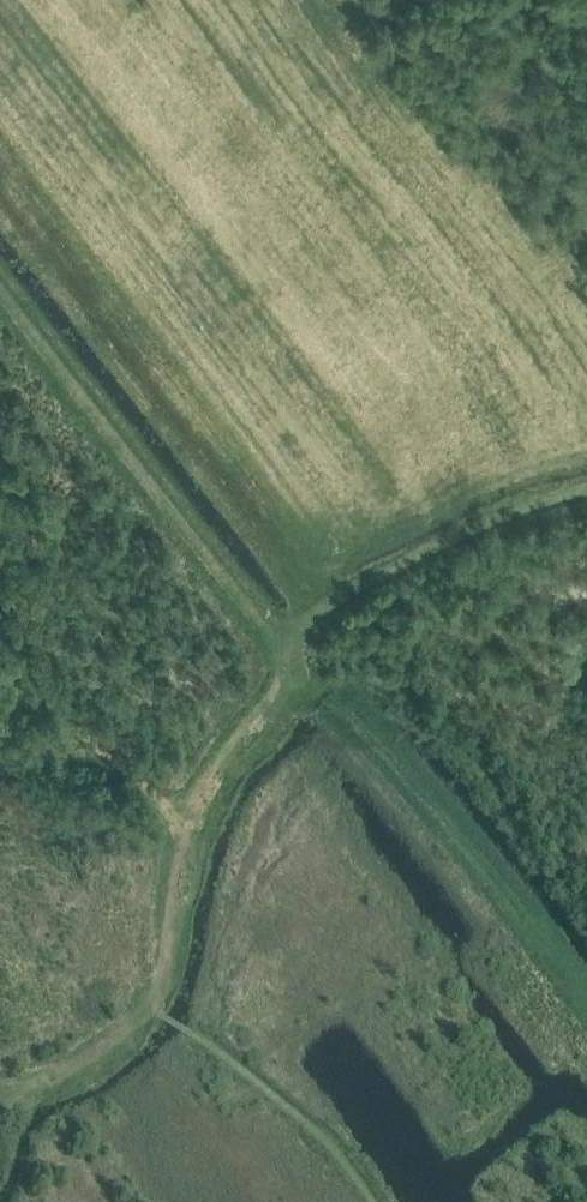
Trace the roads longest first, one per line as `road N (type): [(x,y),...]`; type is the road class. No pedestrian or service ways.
road 1 (track): [(0,272),(284,634)]
road 2 (track): [(586,996),(439,806),(362,725),(325,699)]
road 3 (track): [(284,634),(480,523),(586,488)]
road 4 (track): [(372,1201),(336,1155),(229,1062),(146,1007)]
road 5 (track): [(199,828),(165,808),(87,733),(0,619)]
road 6 (track): [(284,634),(300,680),(272,723),(239,752),(199,828)]
road 7 (track): [(199,828),(163,979),(146,1007)]
road 8 (track): [(146,1007),(115,1044),(0,1103)]

